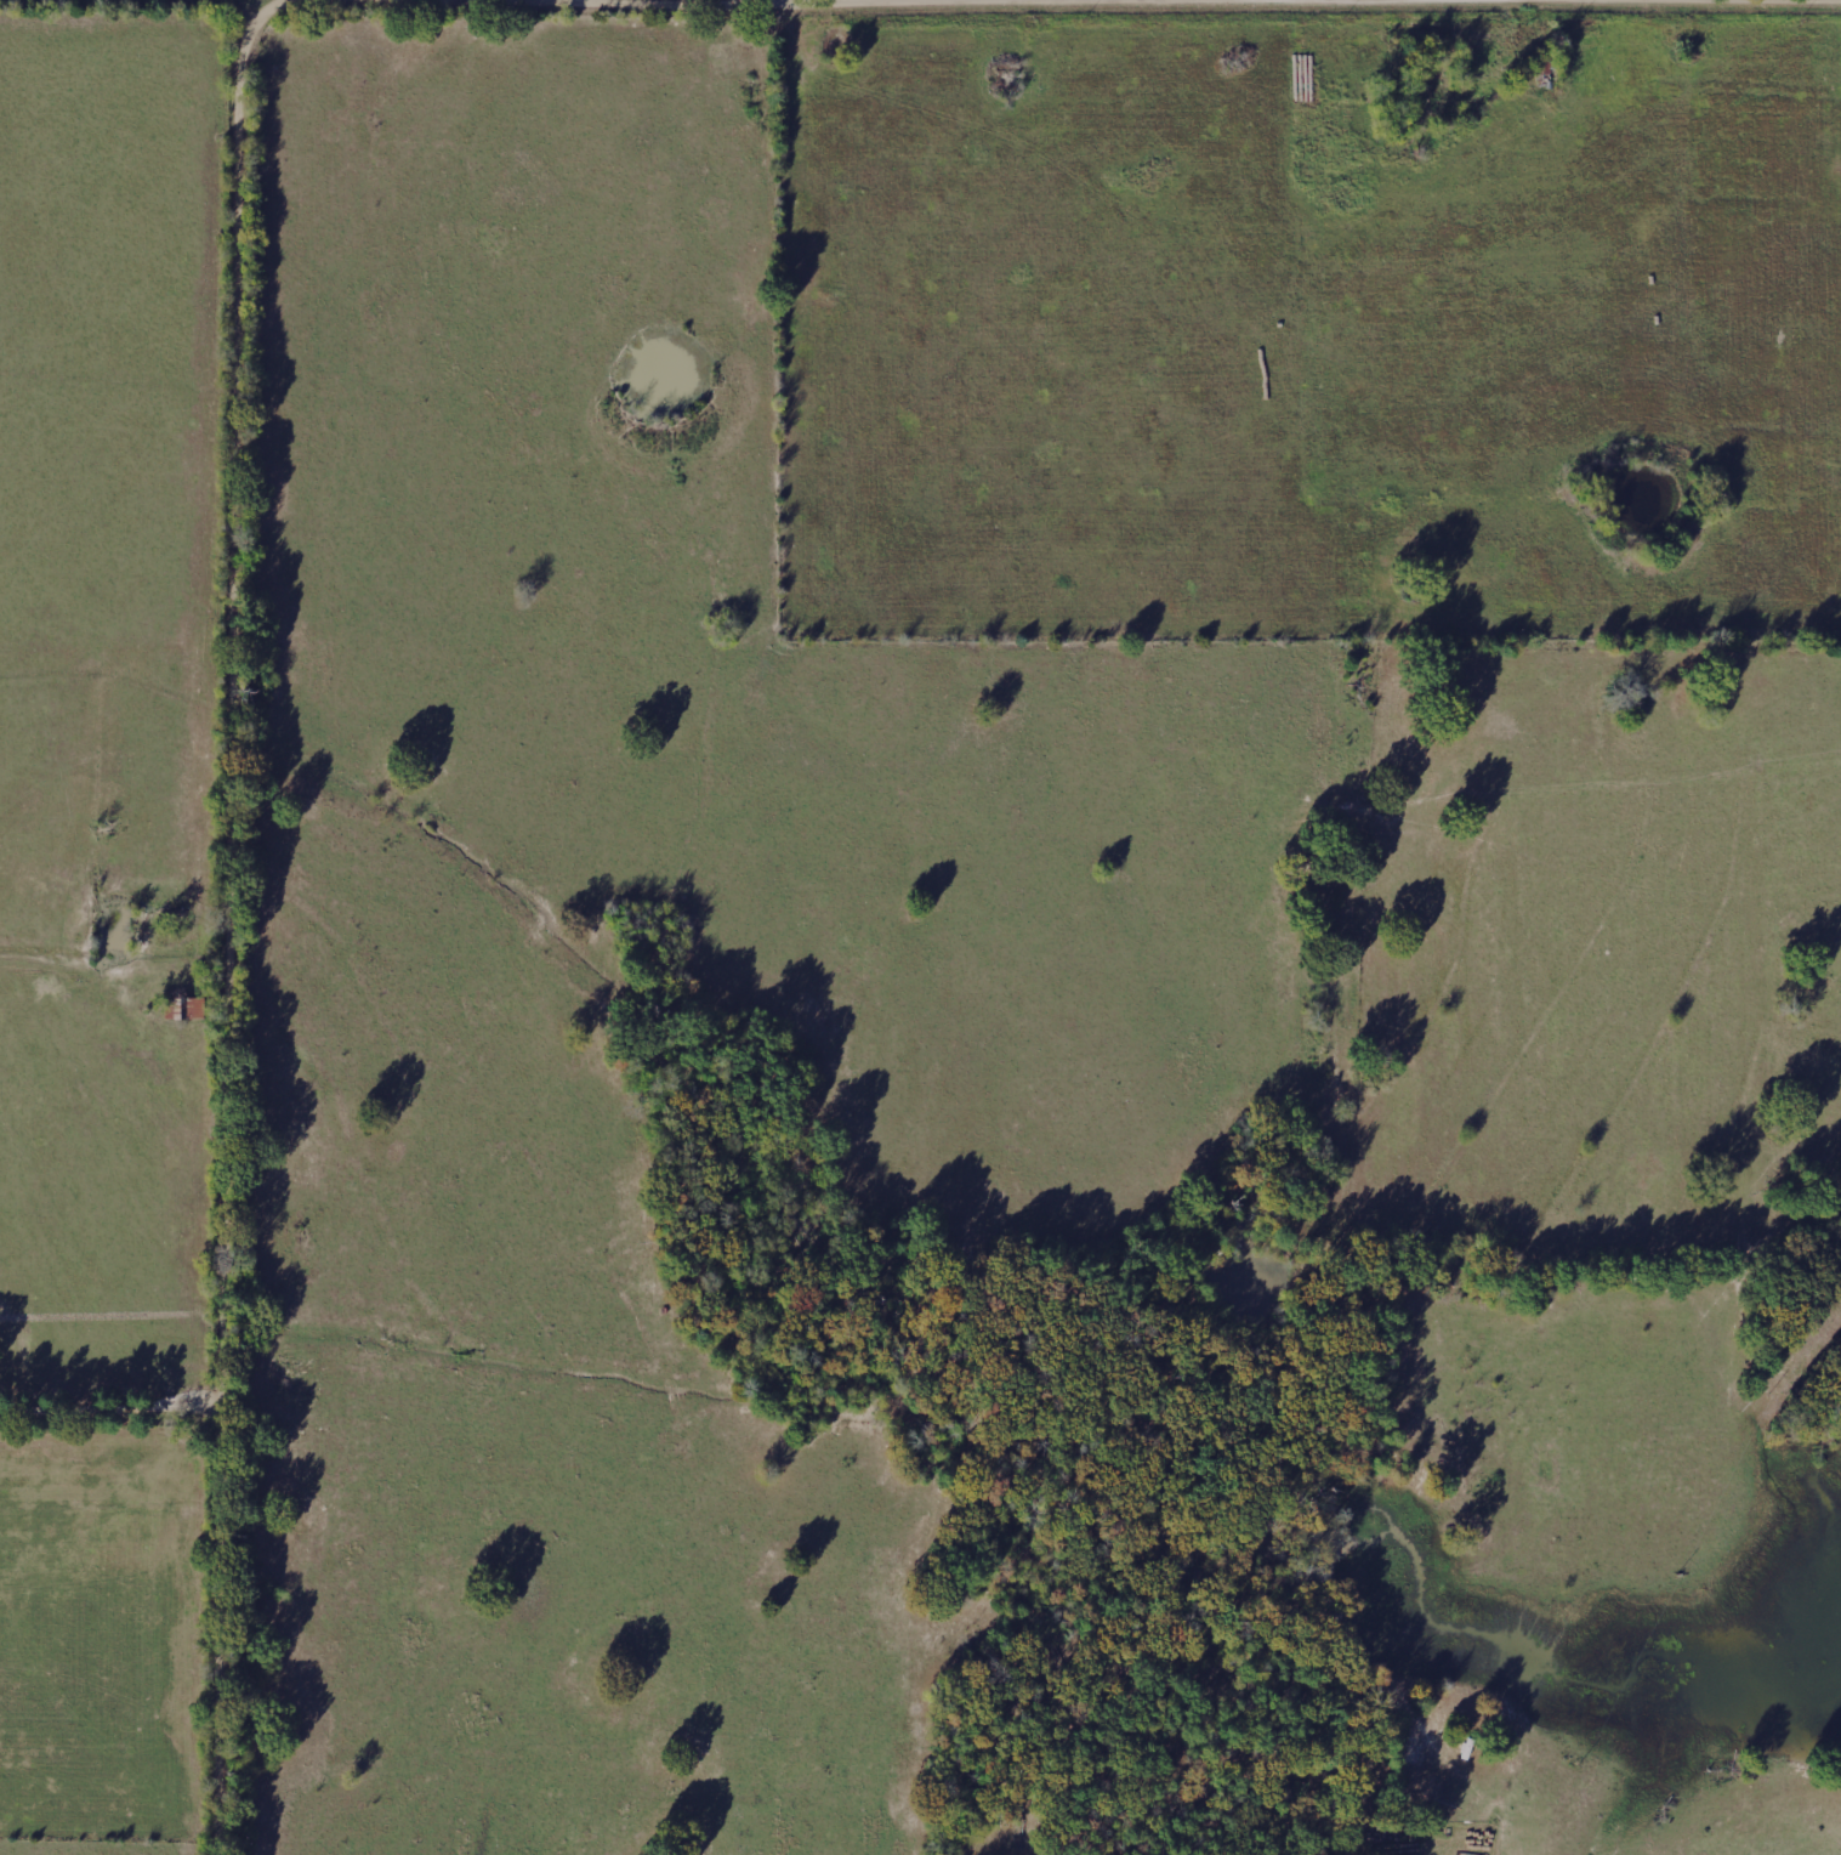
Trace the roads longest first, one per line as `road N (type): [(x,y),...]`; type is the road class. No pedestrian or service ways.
road 1 (residential): [(227,1854),(248,95),(254,47),(274,15),(308,1),(351,0),(692,8),(1840,5)]
road 2 (residential): [(0,975),(239,974)]

